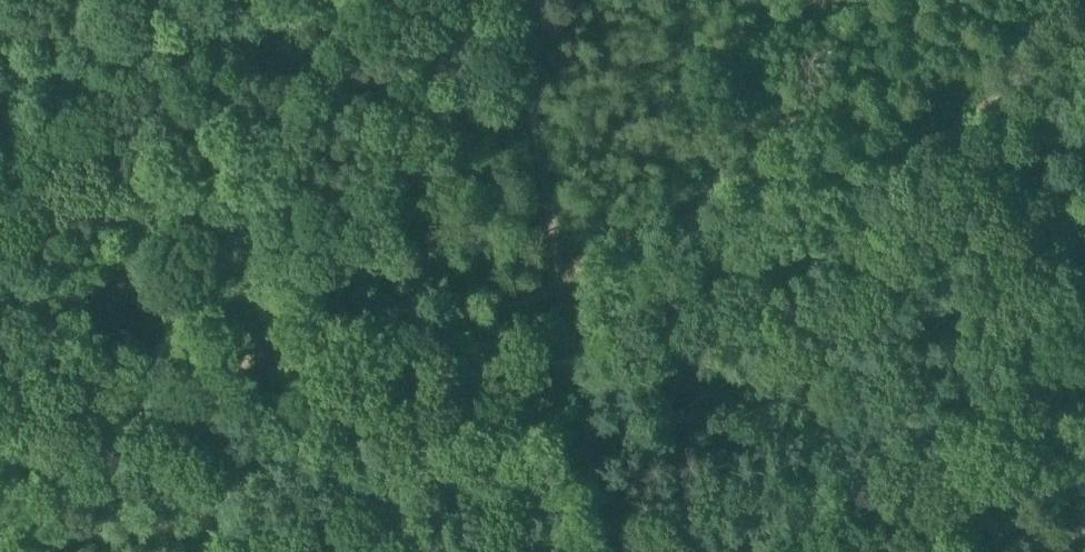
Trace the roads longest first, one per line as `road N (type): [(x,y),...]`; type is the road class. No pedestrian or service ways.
road 1 (track): [(1084,19),(1036,72),(936,148),(687,199),(616,234),(562,282),(482,315),(245,350),(217,372),(214,495),(195,523),(0,545)]
road 2 (track): [(609,551),(516,0)]

